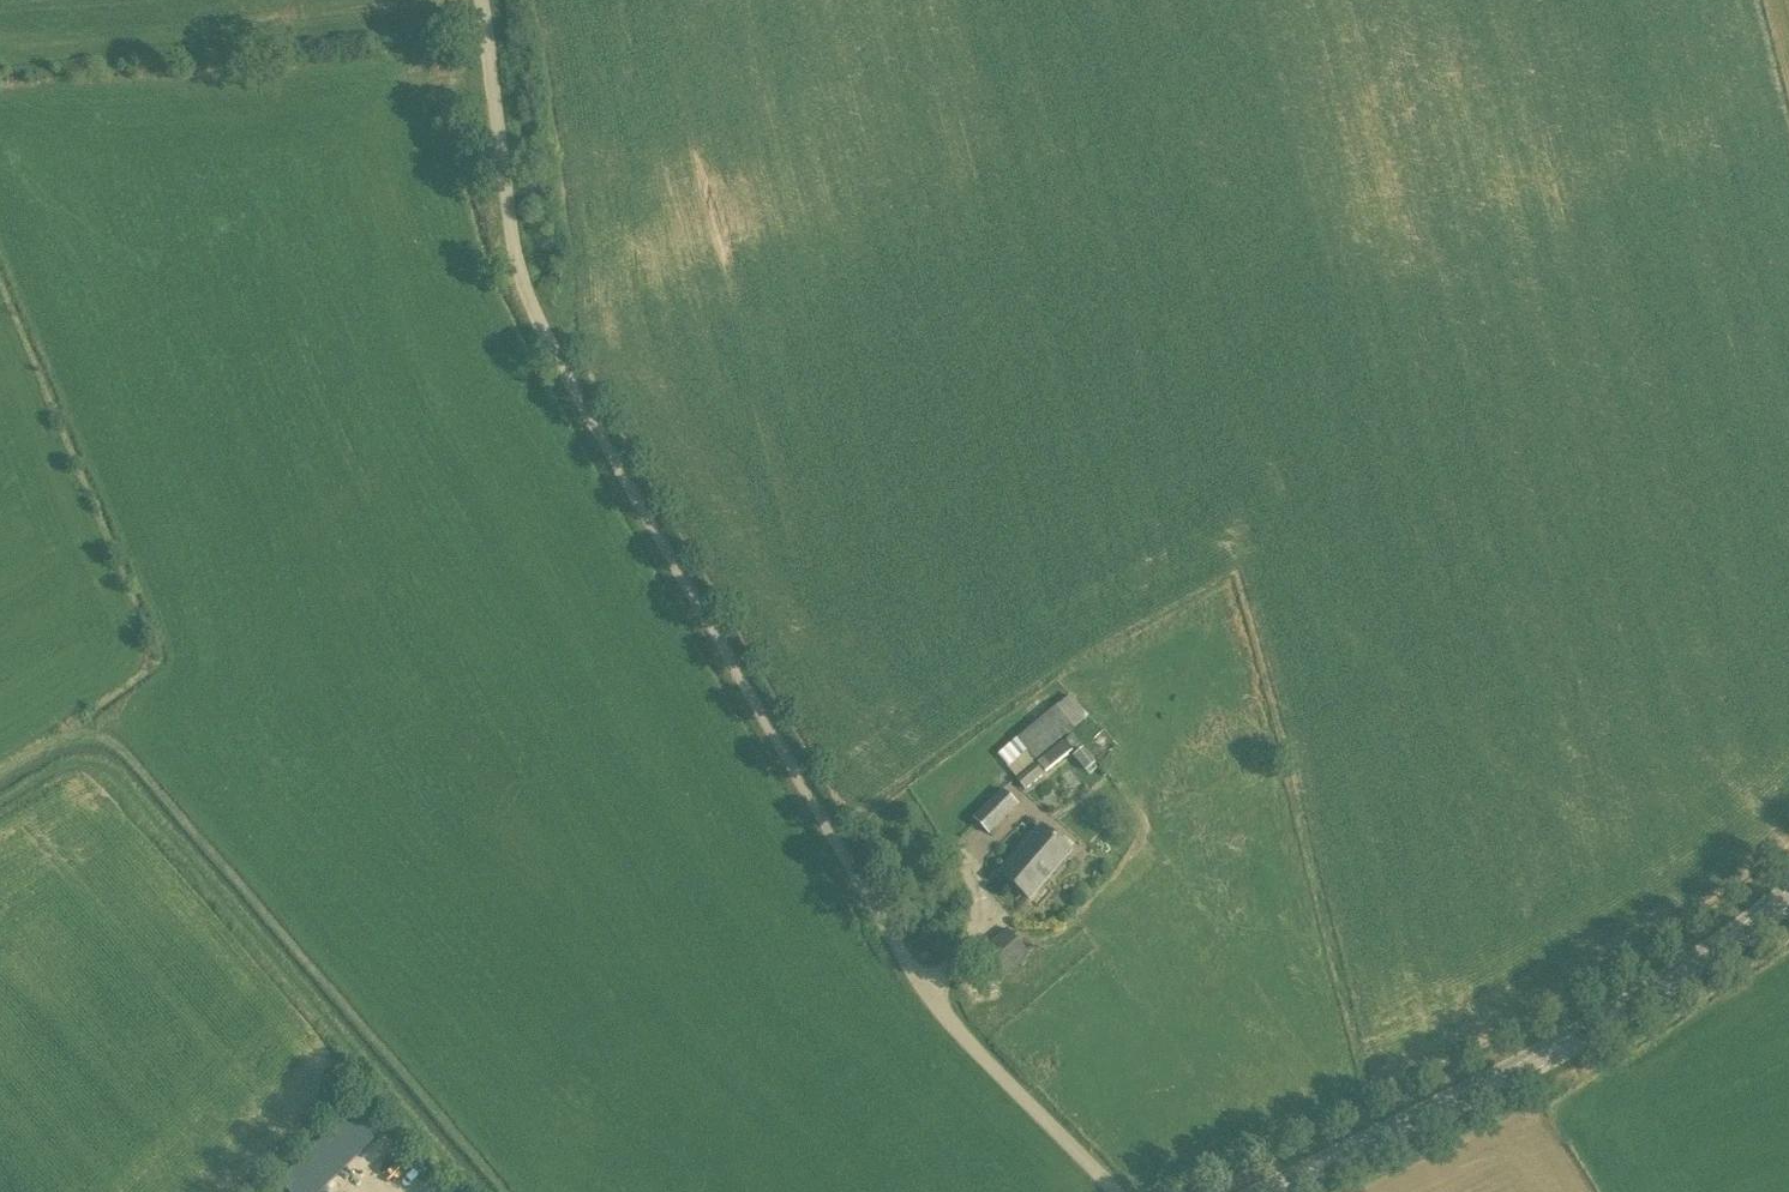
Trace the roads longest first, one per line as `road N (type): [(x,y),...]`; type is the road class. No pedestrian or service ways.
road 1 (unclassified): [(1112,1191),(951,1025),(899,949),(546,336),(512,230),(483,0)]
road 2 (tertiary): [(1270,1191),(1565,1047),(1788,898)]

